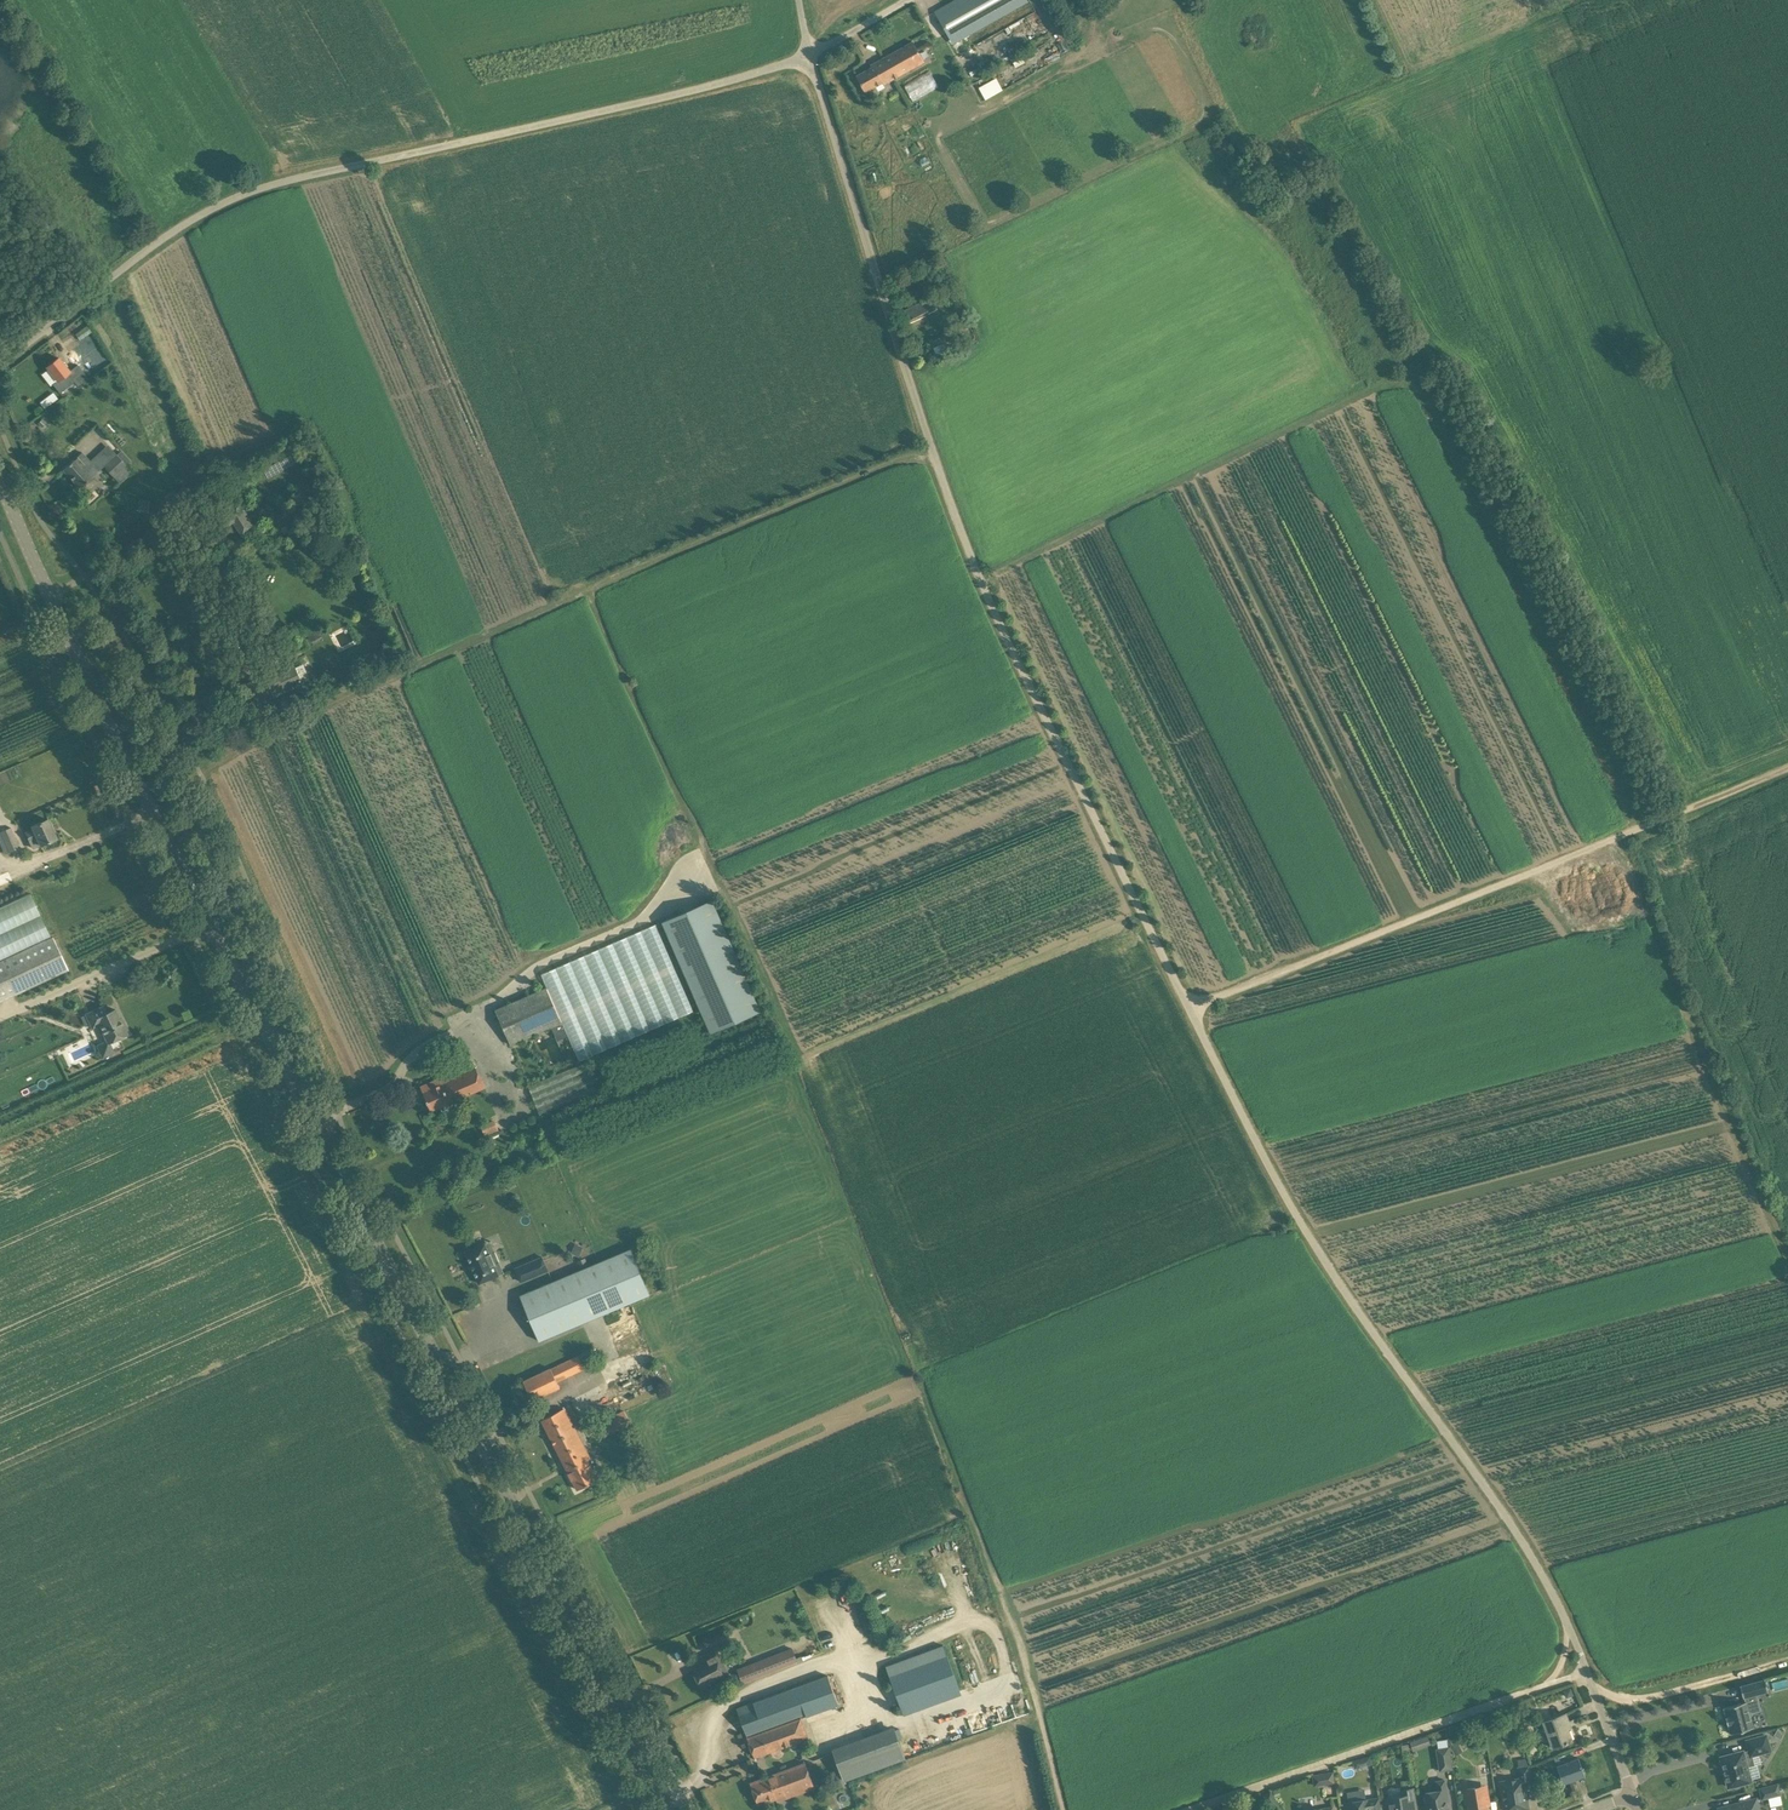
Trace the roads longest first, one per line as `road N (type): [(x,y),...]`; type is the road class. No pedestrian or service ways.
road 1 (secondary): [(673,1809),(128,766),(0,474)]
road 2 (unclassified): [(1190,1010),(959,526),(810,54)]
road 3 (unclassified): [(1633,1794),(1552,1593),(1303,1226),(1190,1010)]
road 4 (unclassified): [(0,364),(166,236),(241,195),(723,83),(810,54)]
road 5 (unclassified): [(1190,1010),(1695,805)]
road 6 (track): [(932,449),(602,584)]
road 7 (track): [(1594,1688),(1643,1700),(1787,1659)]

